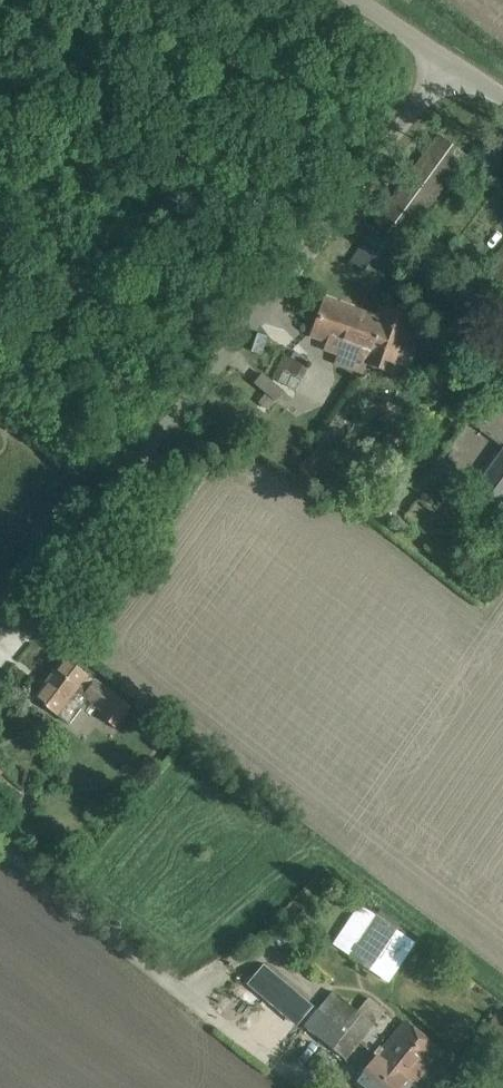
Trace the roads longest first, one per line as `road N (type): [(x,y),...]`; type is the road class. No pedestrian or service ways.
road 1 (unclassified): [(0,620),(444,54)]
road 2 (unclassified): [(326,1087),(0,826)]

